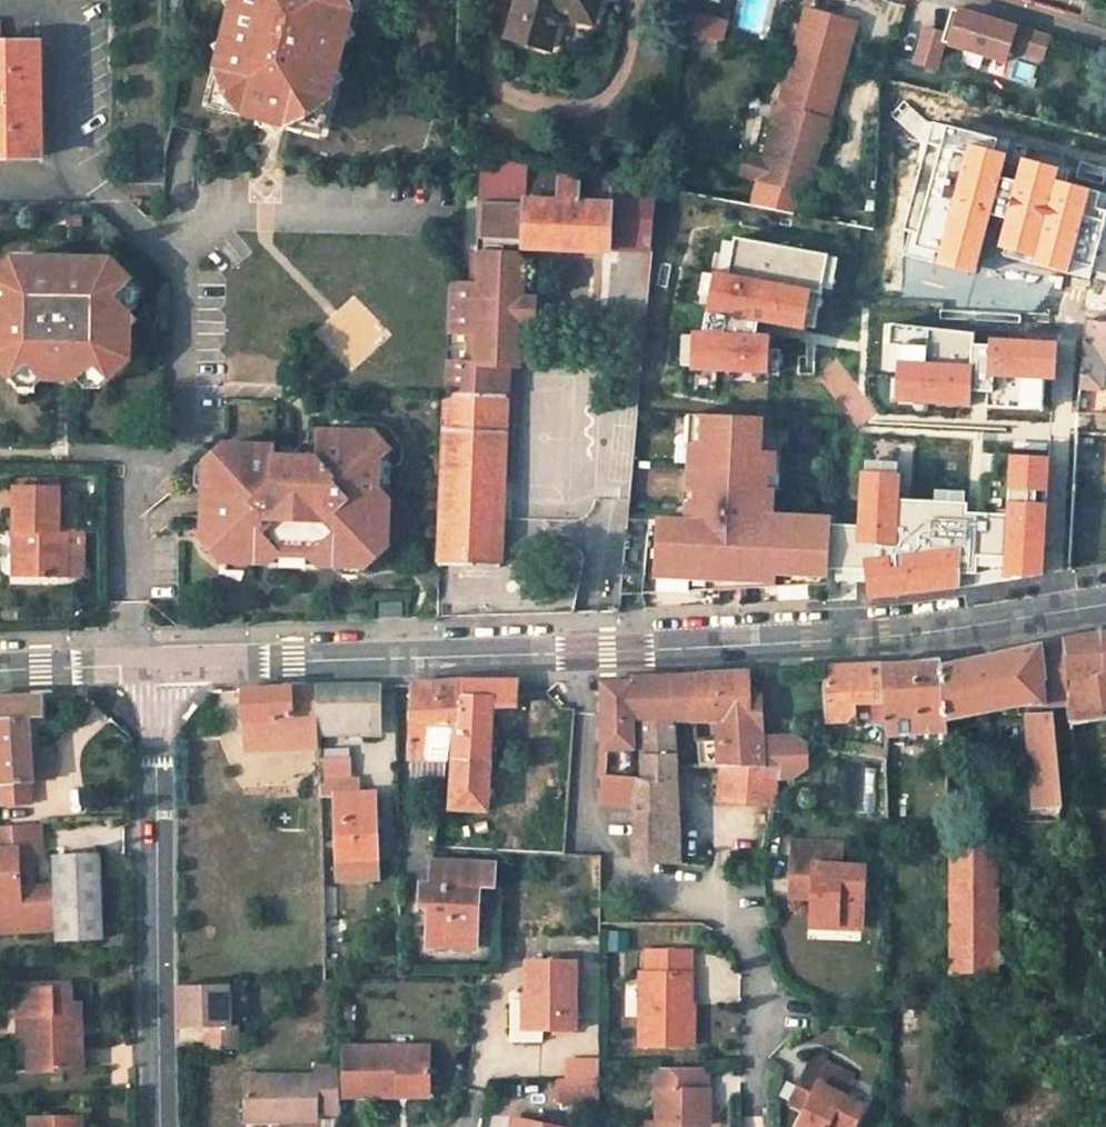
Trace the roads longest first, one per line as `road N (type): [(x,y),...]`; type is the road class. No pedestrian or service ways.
road 1 (residential): [(586,652),(583,812),(632,873),(725,917),(753,965),(753,1094)]
road 2 (tertiary): [(1105,600),(921,626),(586,652)]
road 3 (residential): [(154,664),(161,1126)]
road 4 (tertiary): [(586,652),(154,664)]
road 5 (residential): [(180,259),(186,425),(132,481),(131,664)]
road 6 (residential): [(66,10),(72,168),(162,256),(180,259)]
road 7 (residential): [(419,225),(219,223),(180,259)]
road 8 (unclassified): [(972,0),(1105,40)]
road 9 (tertiary): [(131,664),(0,671)]

